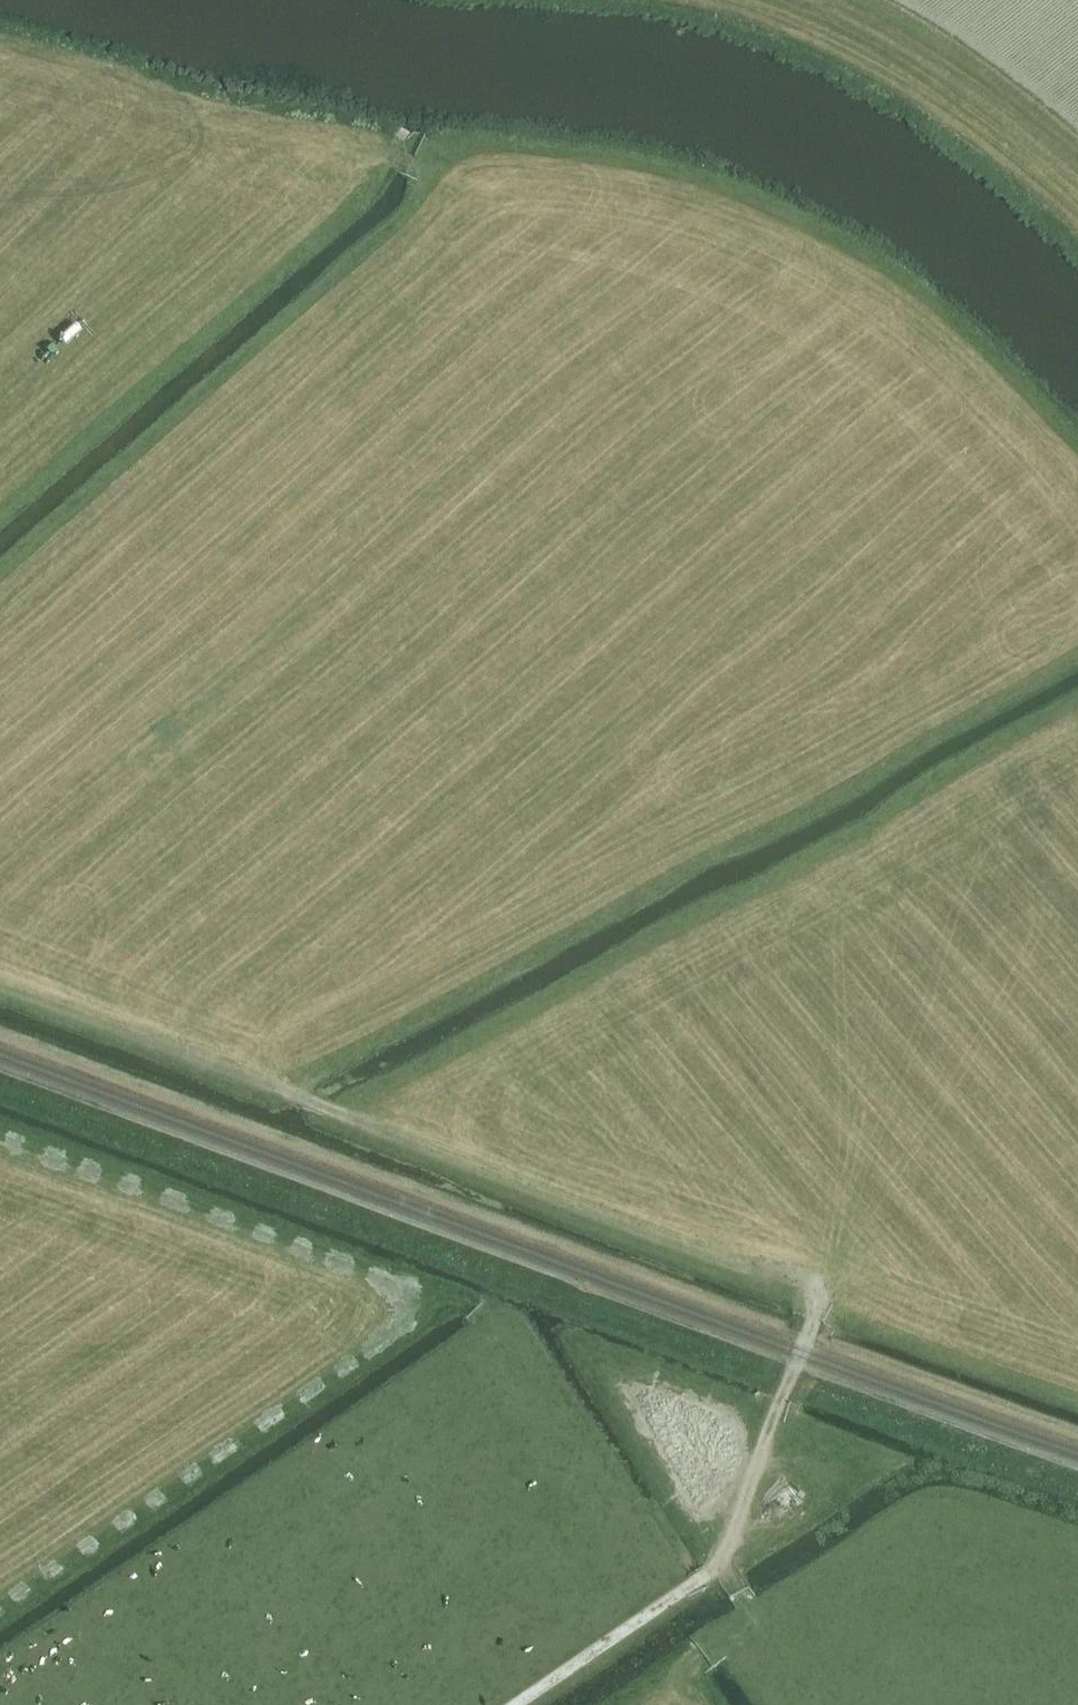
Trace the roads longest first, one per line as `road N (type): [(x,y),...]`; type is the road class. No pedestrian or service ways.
road 1 (track): [(516,1704),(708,1575),(729,1549),(815,1319),(815,1290)]

